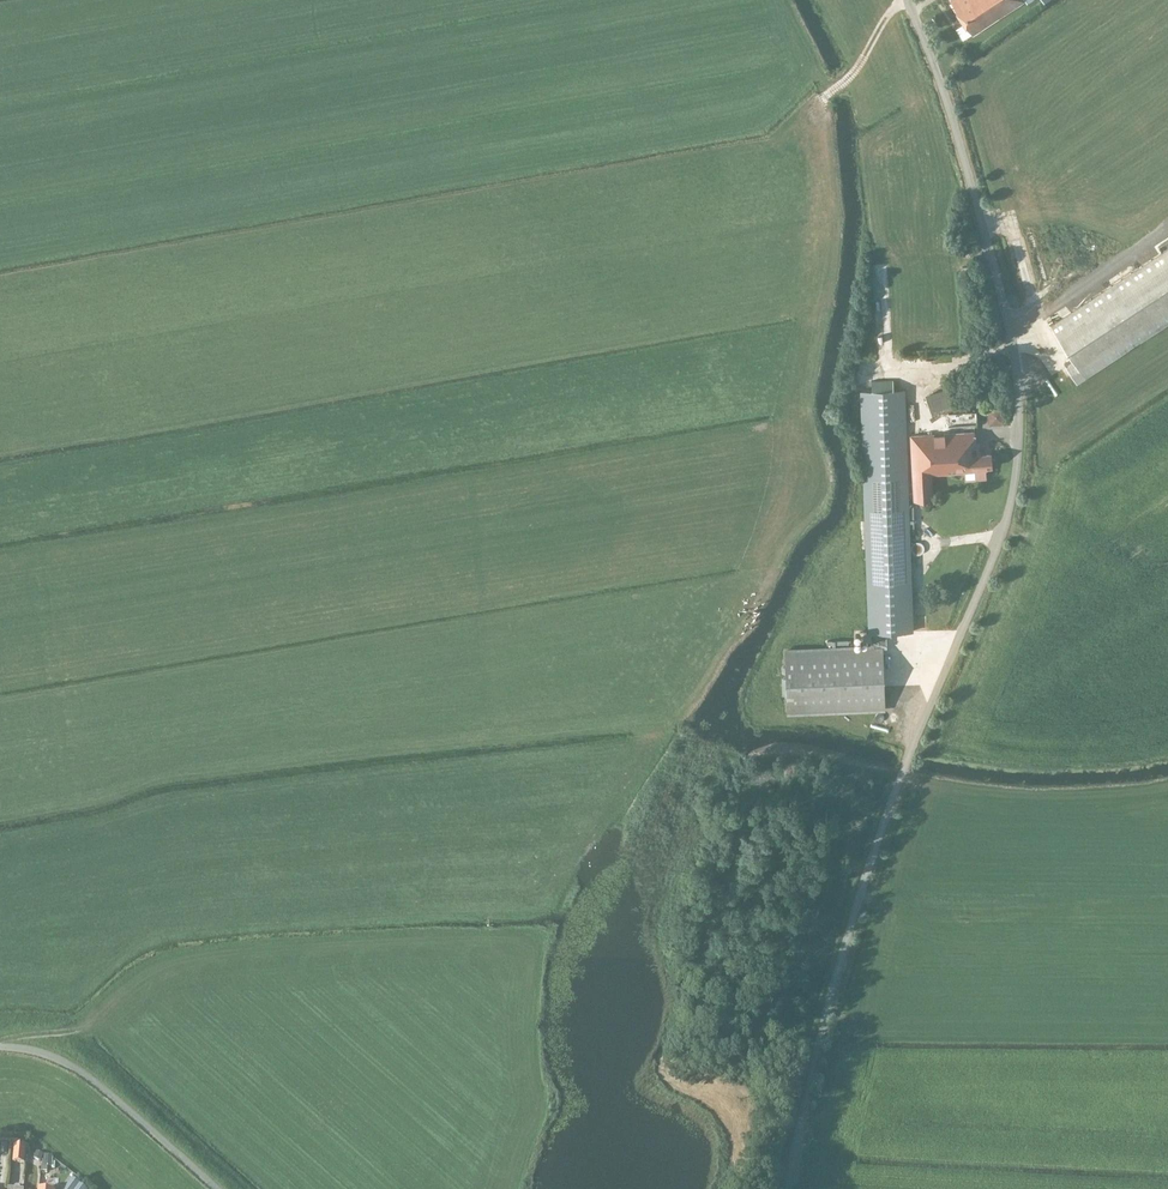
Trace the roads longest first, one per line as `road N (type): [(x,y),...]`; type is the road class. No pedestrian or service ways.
road 1 (unclassified): [(787,1188),(864,878),(997,547),(1016,470),(1019,410),(1007,314),(955,125),(906,0)]
road 2 (unclassified): [(216,1188),(83,1075),(39,1052),(0,1047)]
road 3 (track): [(907,0),(856,68),(819,102)]

